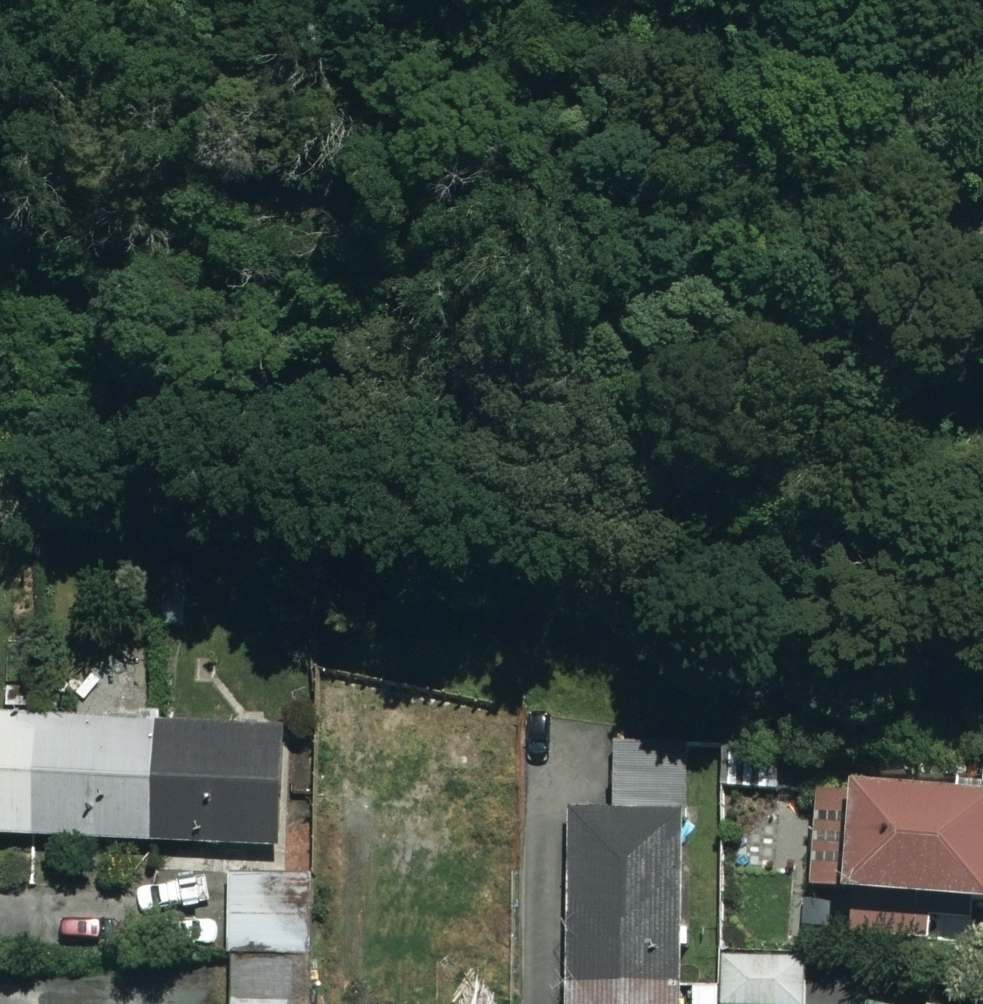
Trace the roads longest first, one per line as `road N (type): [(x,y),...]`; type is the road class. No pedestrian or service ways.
road 1 (track): [(982,575),(809,527),(624,415),(159,346),(0,211)]
road 2 (track): [(982,194),(956,207),(791,227),(363,169),(0,57)]

